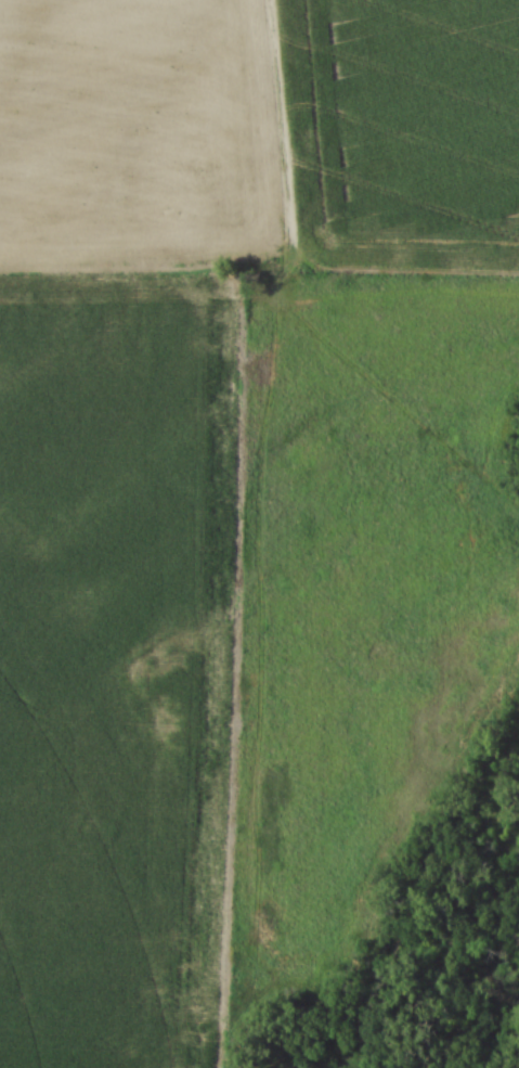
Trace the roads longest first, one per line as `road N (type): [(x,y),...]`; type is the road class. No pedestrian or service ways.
road 1 (track): [(264,0),(288,254)]

